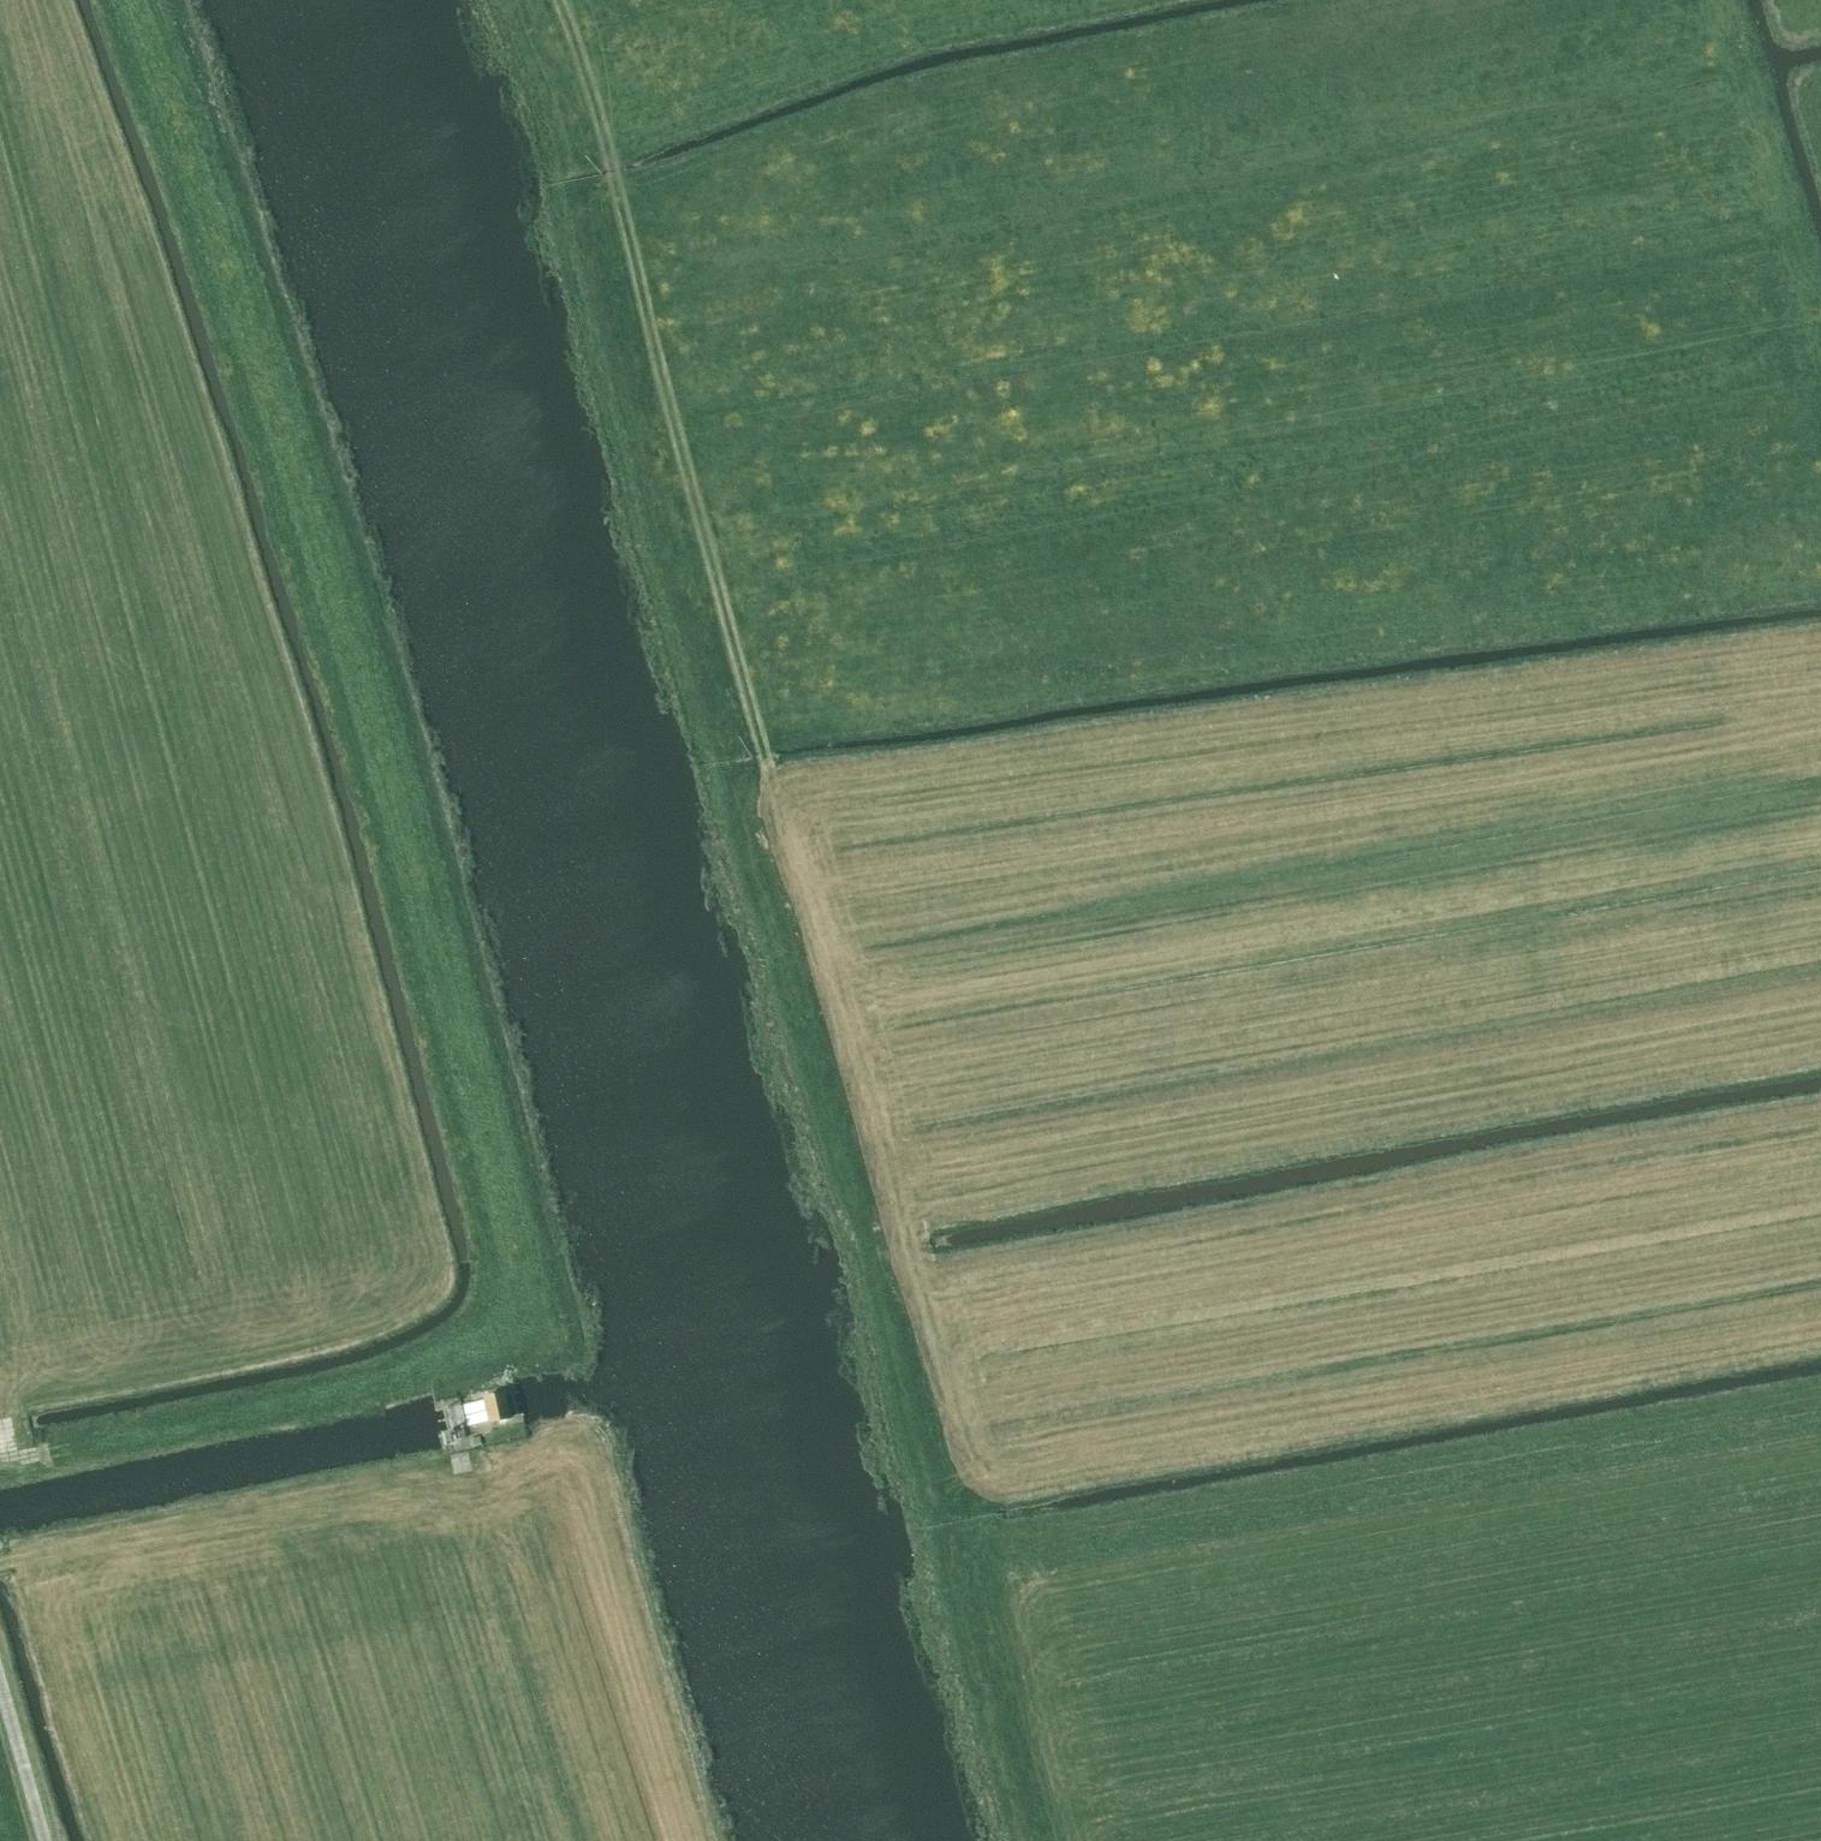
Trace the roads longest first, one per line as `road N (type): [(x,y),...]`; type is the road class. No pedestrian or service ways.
road 1 (track): [(0,1568),(419,1478)]
road 2 (track): [(51,1840),(0,1653)]

